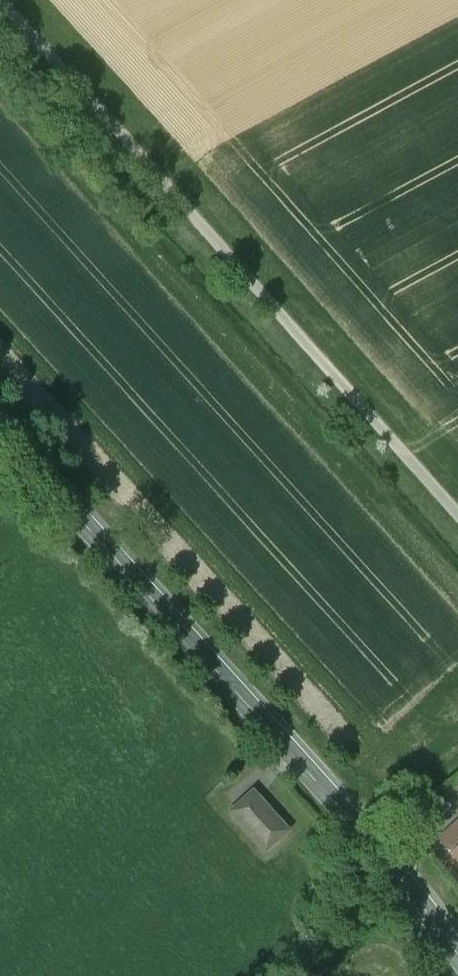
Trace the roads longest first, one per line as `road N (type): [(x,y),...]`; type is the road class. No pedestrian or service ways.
road 1 (track): [(0,0),(457,511)]
road 2 (tertiary): [(401,871),(0,418)]

